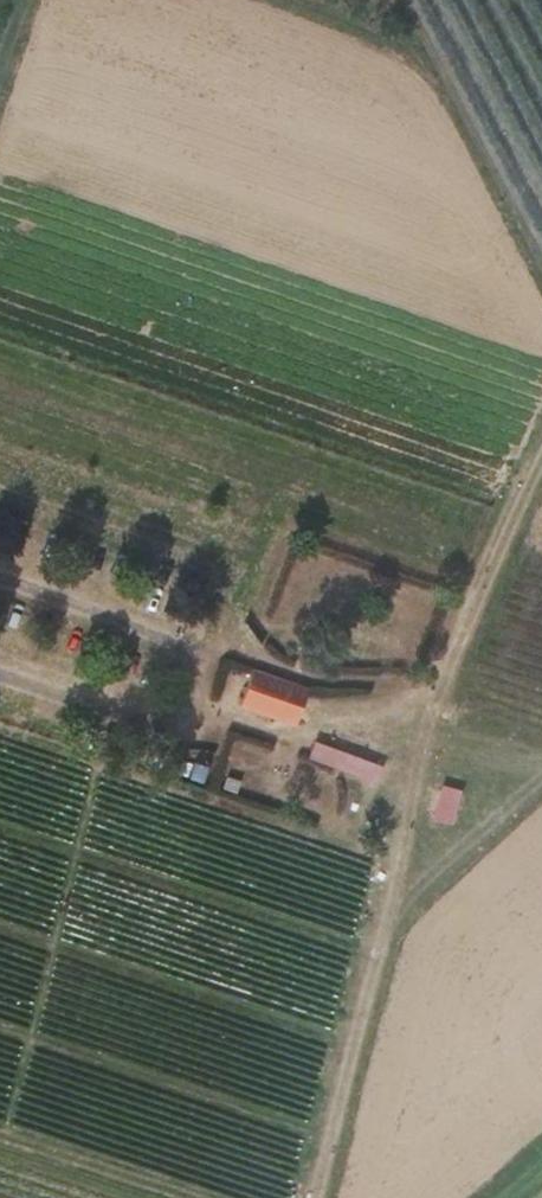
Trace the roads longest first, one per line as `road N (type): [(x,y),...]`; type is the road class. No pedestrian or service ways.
road 1 (track): [(541,444),(415,764),(309,1197)]

